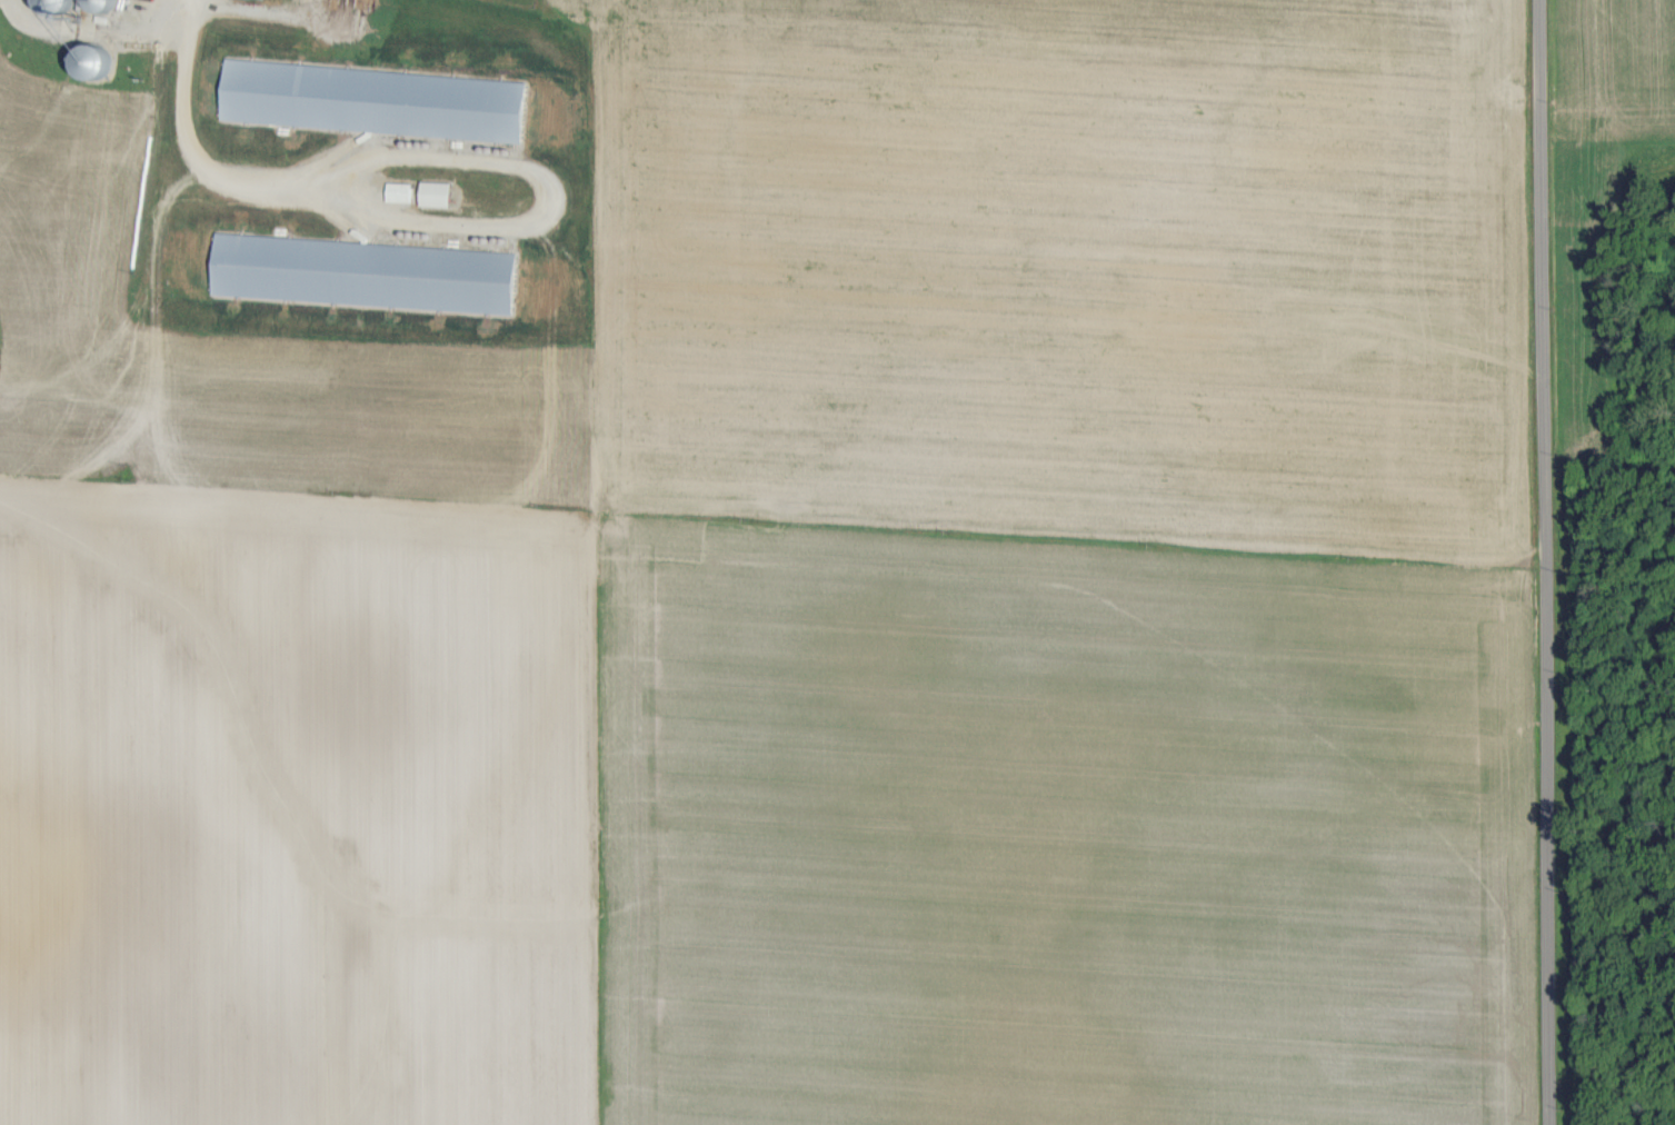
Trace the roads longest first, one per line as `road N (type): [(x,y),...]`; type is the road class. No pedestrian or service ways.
road 1 (tertiary): [(1537,0),(1546,1124)]

